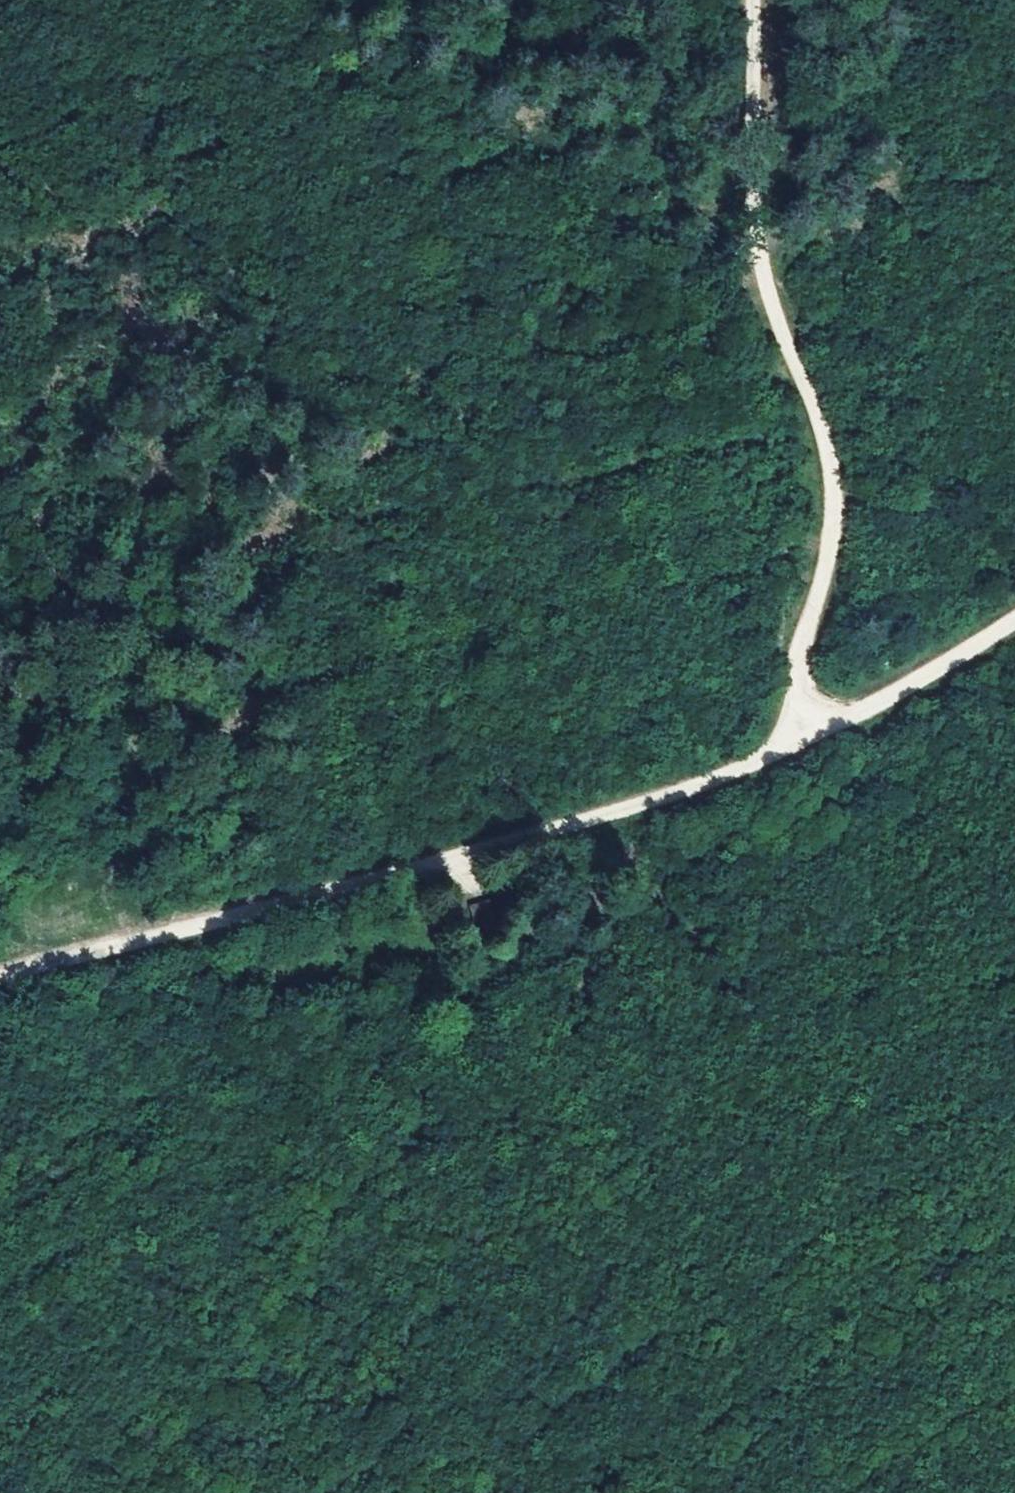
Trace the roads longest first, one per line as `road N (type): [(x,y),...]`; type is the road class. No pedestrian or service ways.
road 1 (track): [(0,978),(480,854),(743,771),(814,742),(1014,621)]
road 2 (track): [(814,742),(804,685),(837,511),(834,472),(772,285),(757,147),(759,0)]

